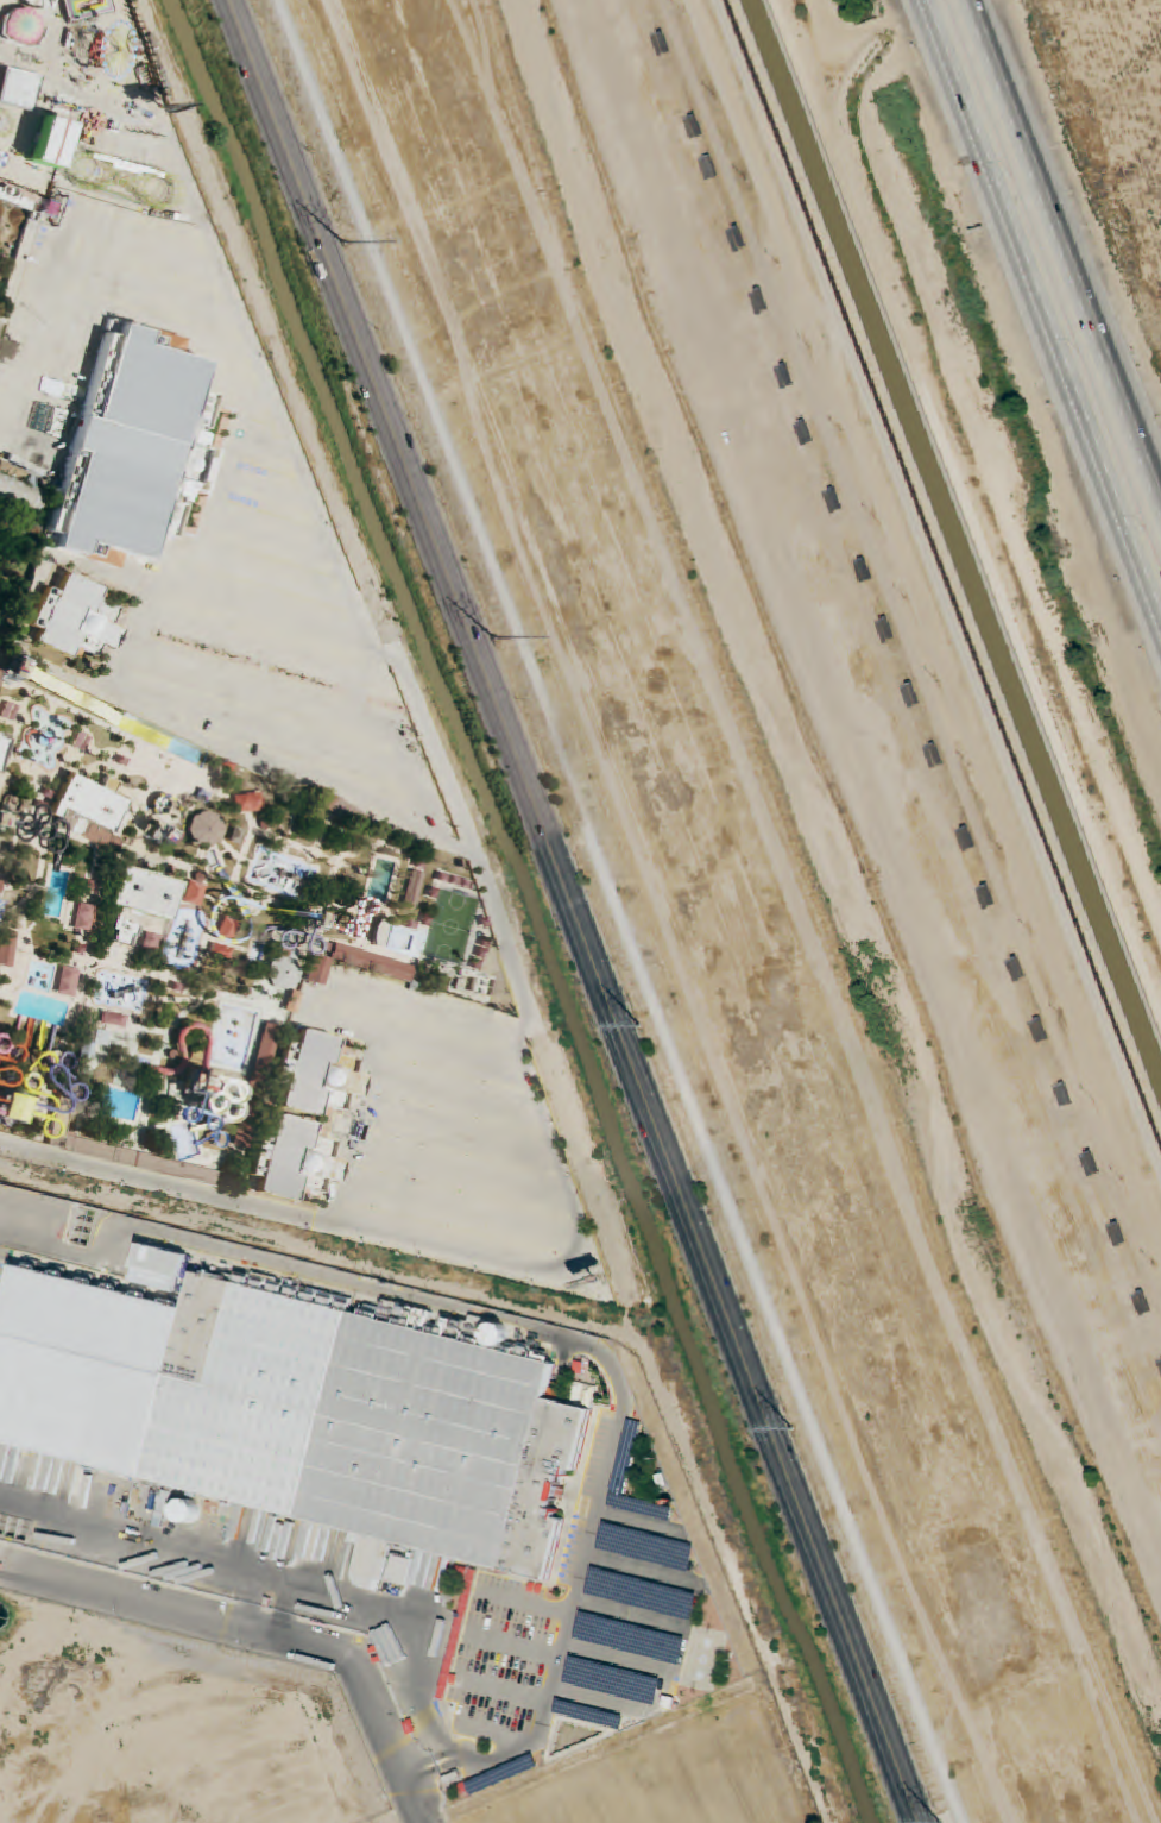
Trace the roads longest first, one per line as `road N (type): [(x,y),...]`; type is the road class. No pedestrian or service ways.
road 1 (trunk): [(920,1822),(229,0)]
road 2 (motorway): [(927,0),(1160,623)]
road 3 (motorway): [(1160,509),(969,0)]

